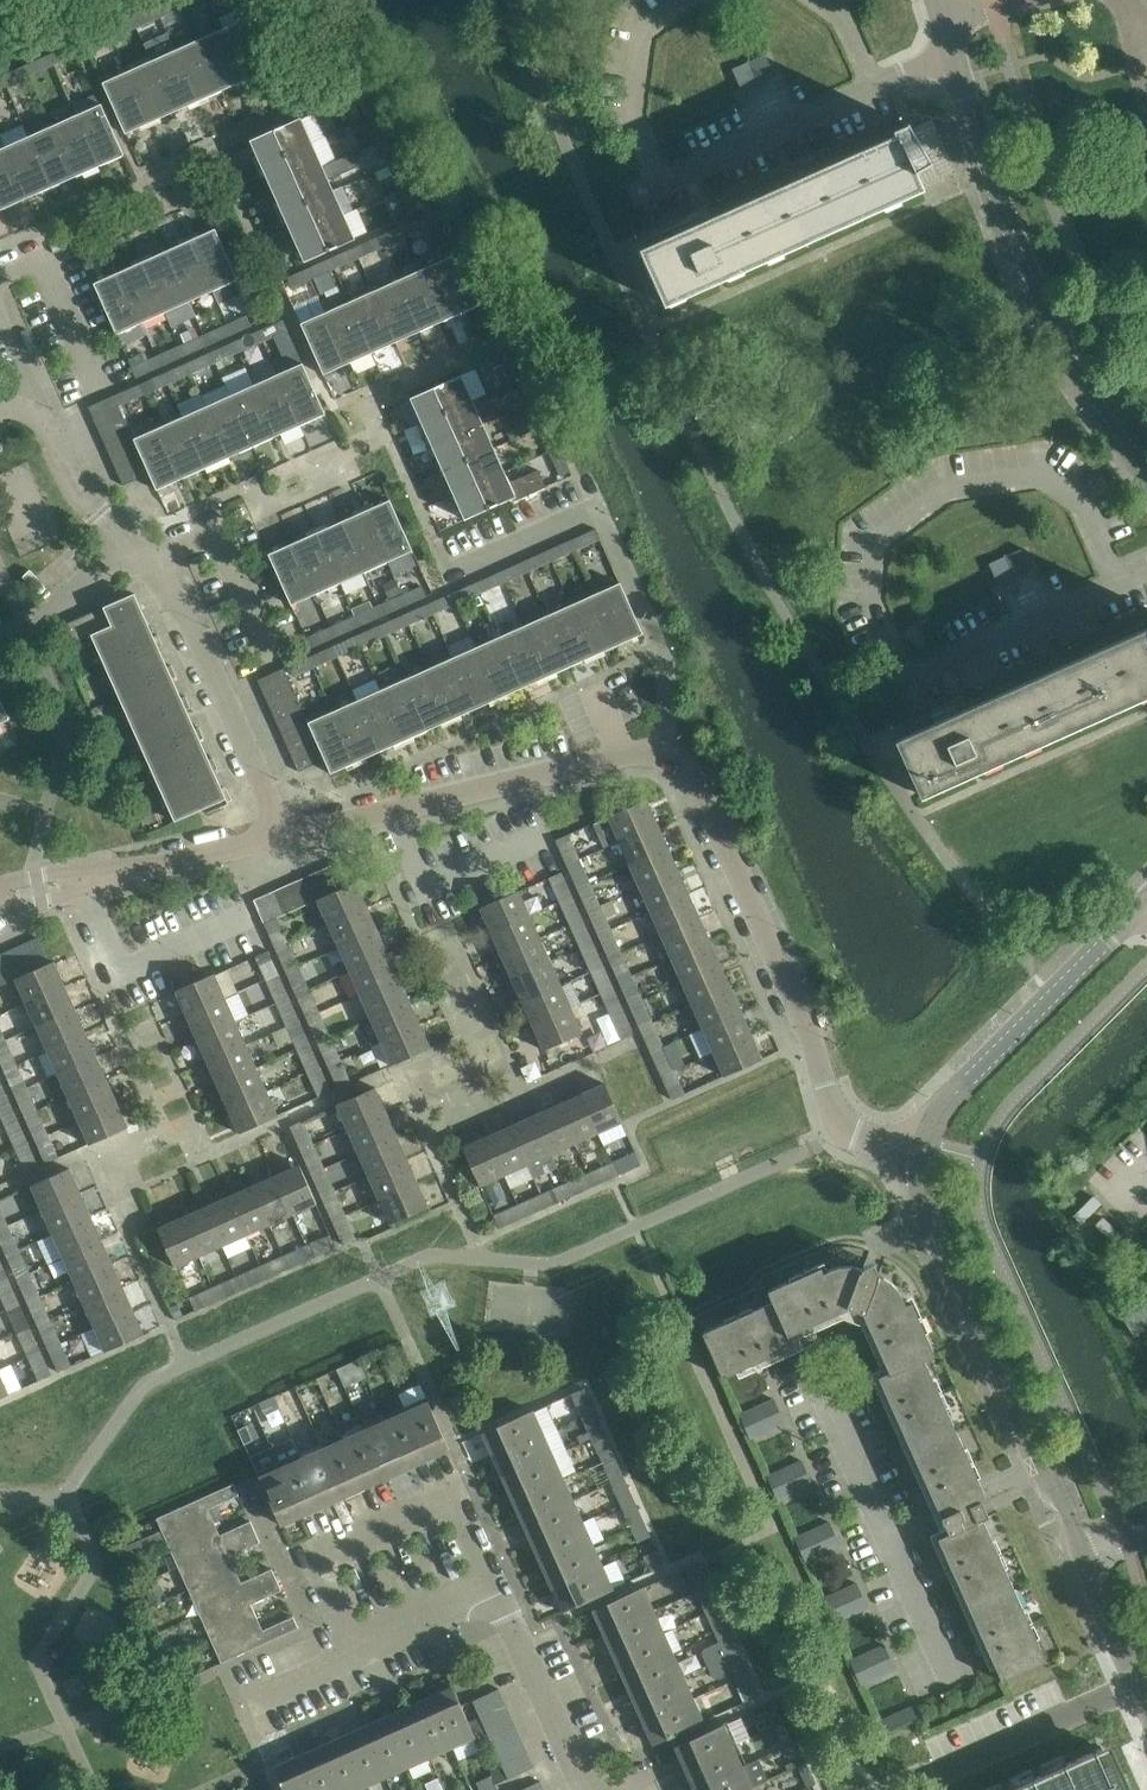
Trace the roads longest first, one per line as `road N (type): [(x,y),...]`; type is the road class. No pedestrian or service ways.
road 1 (unclassified): [(925,1150),(910,1152),(843,1125),(711,793),(692,767),(657,753),(390,809)]
road 2 (unclassified): [(1146,1703),(940,1240),(924,1193),(925,1150)]
road 3 (unclassified): [(1146,471),(1044,310),(993,189),(949,36)]
road 4 (residential): [(355,1650),(312,1565),(450,1496),(492,1591)]
road 5 (unclassified): [(925,1150),(945,1105),(1146,900)]
road 6 (residential): [(144,560),(167,581),(283,834)]
road 7 (residential): [(239,920),(121,972),(84,879)]
road 8 (residential): [(600,1789),(568,1759),(492,1591)]
road 9 (unclassified): [(283,834),(84,879)]
road 10 (residential): [(537,835),(420,880),(390,809)]
road 11 (residential): [(0,641),(26,630),(121,533)]
road 12 (residential): [(28,411),(44,421),(121,533)]
road 13 (residential): [(355,1650),(492,1591)]
road 14 (residential): [(238,1706),(355,1650)]

